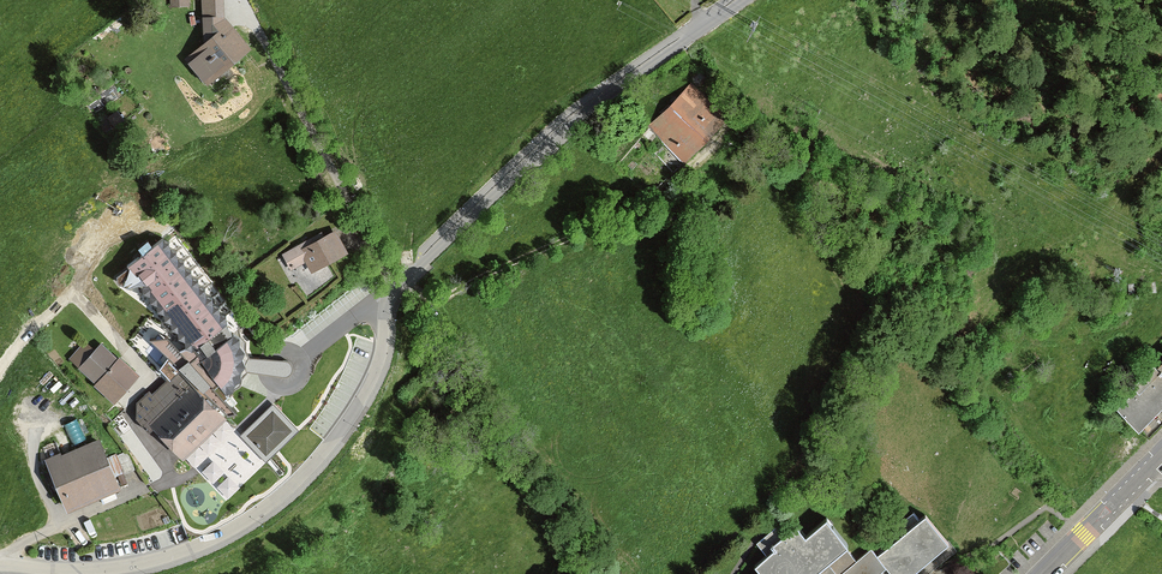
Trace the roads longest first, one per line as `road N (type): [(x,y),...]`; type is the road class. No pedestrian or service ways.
road 1 (unclassified): [(739,0),(397,284),(363,394),(281,495),(221,534),(146,563),(77,570),(0,565)]
road 2 (track): [(404,277),(439,299),(650,202),(728,131)]
road 3 (residential): [(1161,456),(1042,573)]

